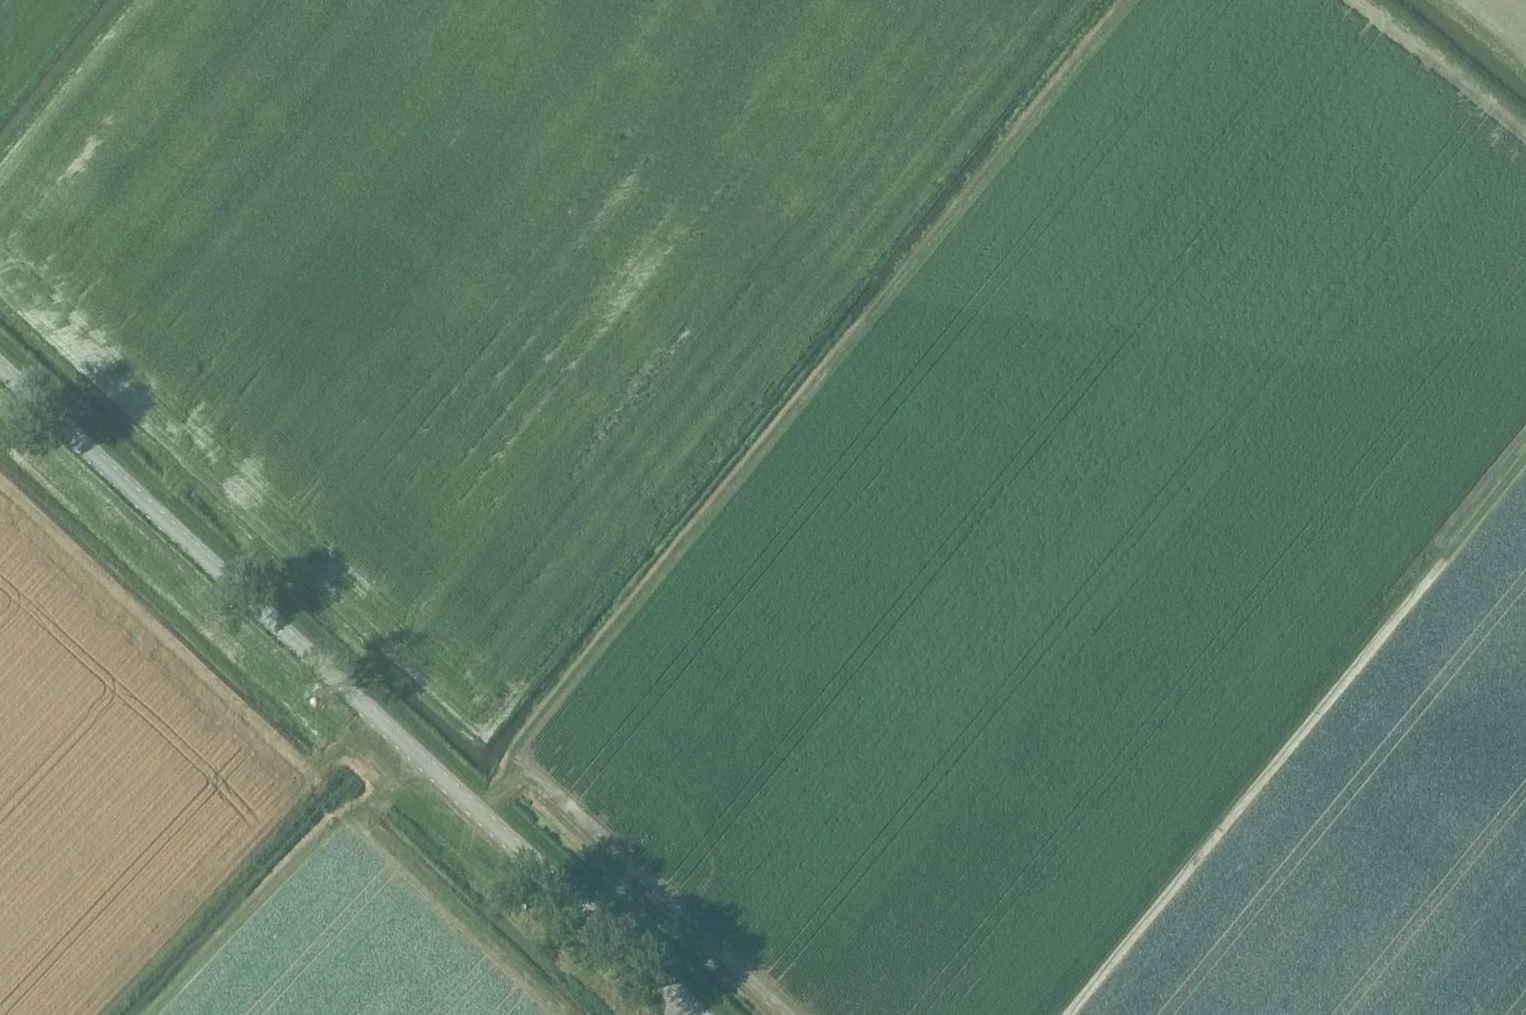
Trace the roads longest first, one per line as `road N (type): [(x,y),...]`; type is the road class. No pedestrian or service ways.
road 1 (unclassified): [(698,1014),(0,370)]
road 2 (track): [(1442,563),(1068,1014)]

